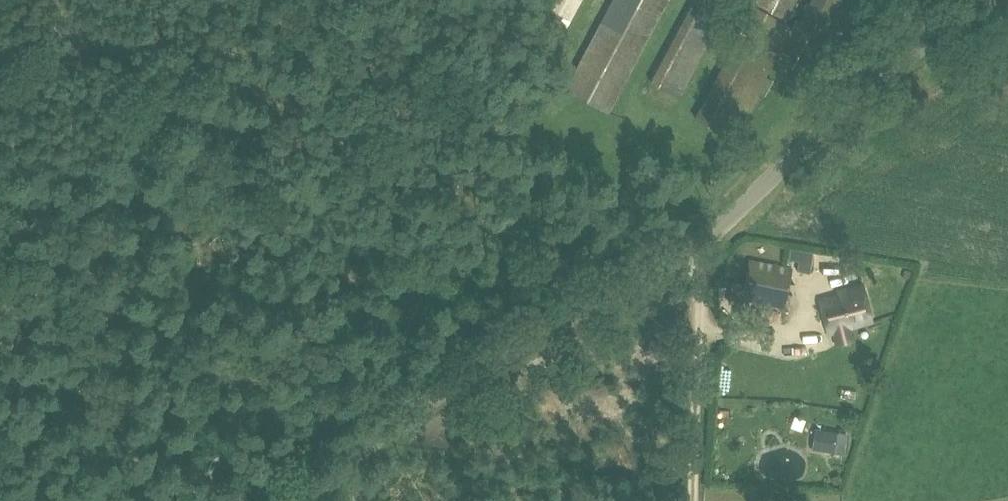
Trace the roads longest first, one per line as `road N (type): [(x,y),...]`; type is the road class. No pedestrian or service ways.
road 1 (unclassified): [(289,500),(485,365),(704,240),(861,94),(993,0)]
road 2 (track): [(704,240),(694,500)]

